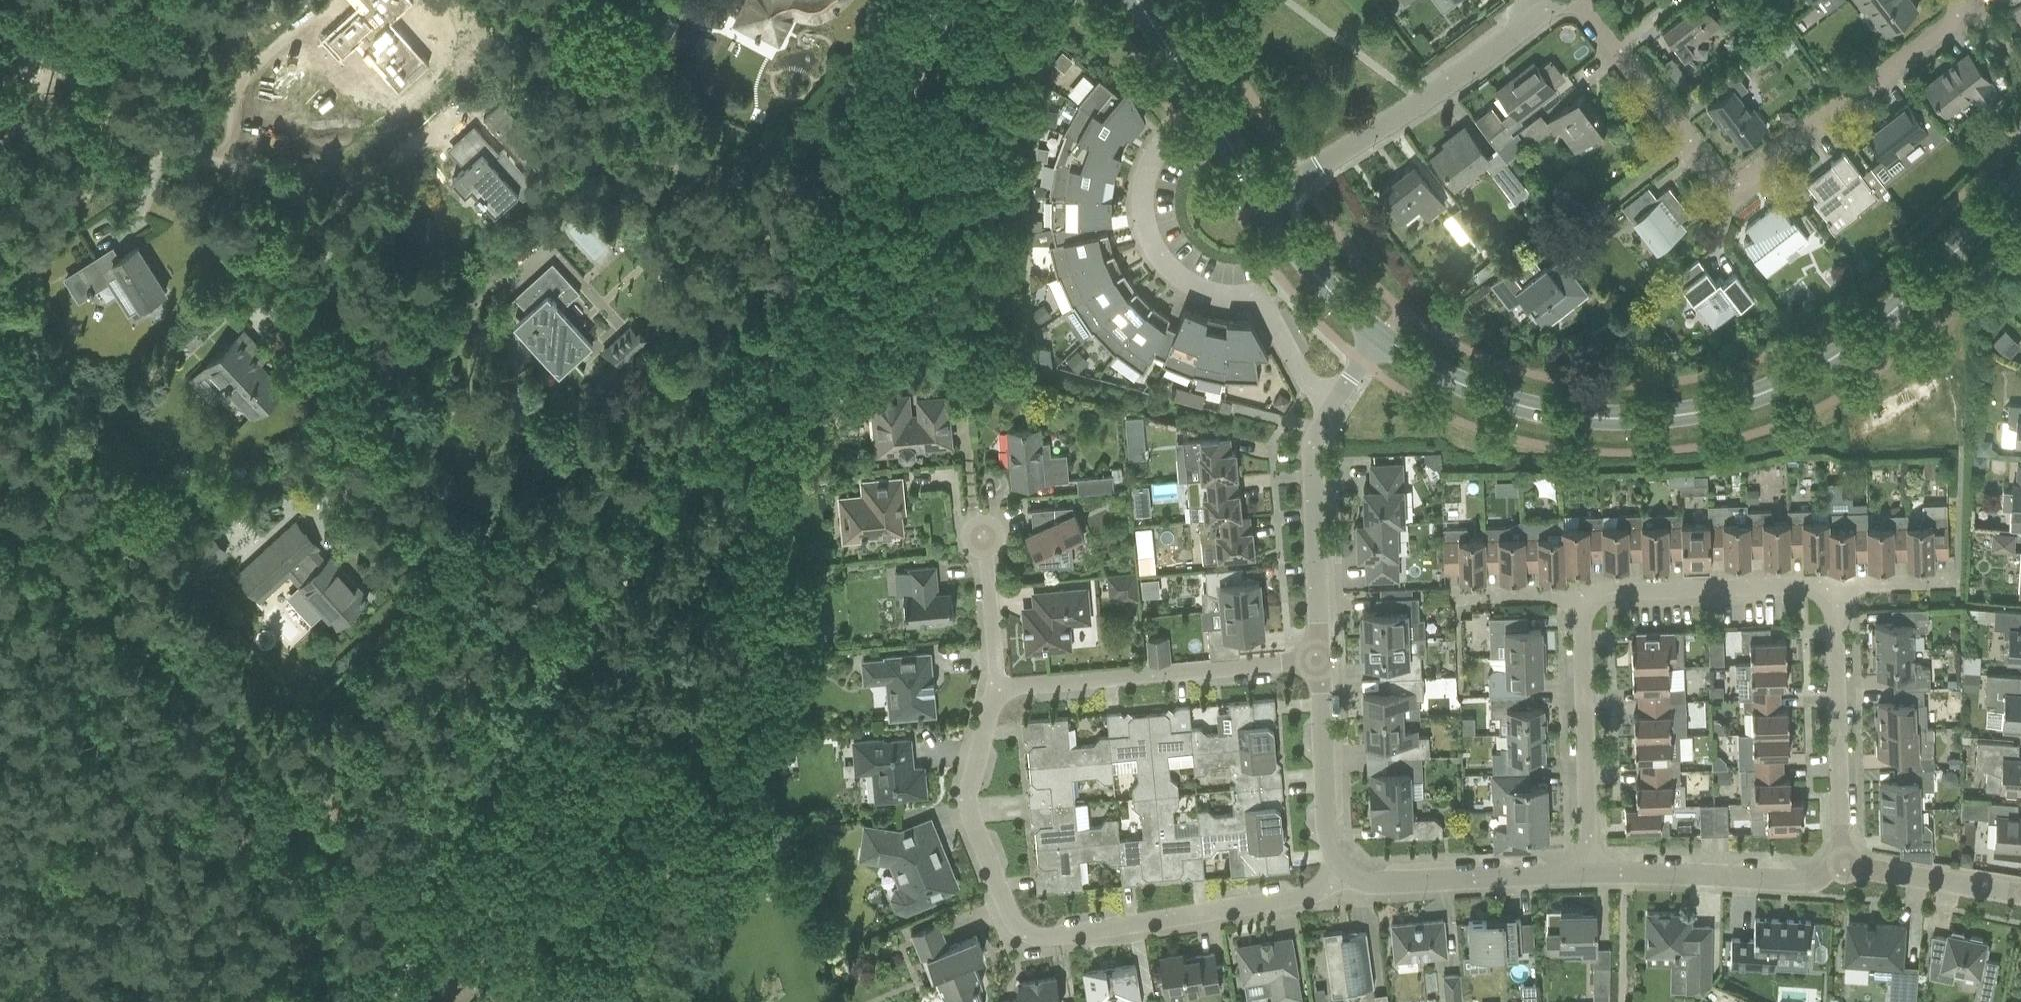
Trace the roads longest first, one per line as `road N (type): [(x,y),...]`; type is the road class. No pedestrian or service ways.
road 1 (track): [(397,1001),(413,920),(460,817),(790,335),(955,0)]
road 2 (residential): [(459,591),(300,196),(262,174),(164,156),(101,110),(49,54)]
road 3 (tertiary): [(2001,207),(1834,358),(1759,397),(1685,417),(1613,421),(1524,407),(1449,381),(1378,336)]
road 4 (residential): [(1341,867),(1320,892),(1289,904),(1023,939),(968,807),(998,690)]
road 5 (track): [(0,514),(396,877),(424,889)]
road 6 (residential): [(1577,0),(1730,191),(1949,23),(1959,0)]
road 7 (residential): [(1336,403),(1305,384),(1262,304),(1175,283),(1144,229),(1141,203),(1164,139)]
road 8 (residential): [(1264,206),(1538,20)]
road 9 (residential): [(998,690),(1318,664)]
road 10 (residential): [(1845,868),(1834,586)]
road 11 (residential): [(1588,876),(1581,594)]
road 12 (residential): [(1336,403),(1312,458),(1318,664)]
road 13 (residential): [(1588,876),(1798,886),(1845,868)]
road 14 (residential): [(1581,594),(1834,586)]
road 15 (residential): [(1341,867),(1371,881),(1588,876)]
road 16 (tertiary): [(1264,206),(1136,0)]
road 17 (residential): [(1318,664),(1341,867)]
road 18 (unclassified): [(2020,895),(1845,868)]
road 19 (tertiary): [(1378,336),(1321,287),(1264,206)]
road 20 (residential): [(998,690),(984,540)]
road 21 (residential): [(1834,586),(1956,582)]
road 22 (residential): [(1461,598),(1581,594)]

